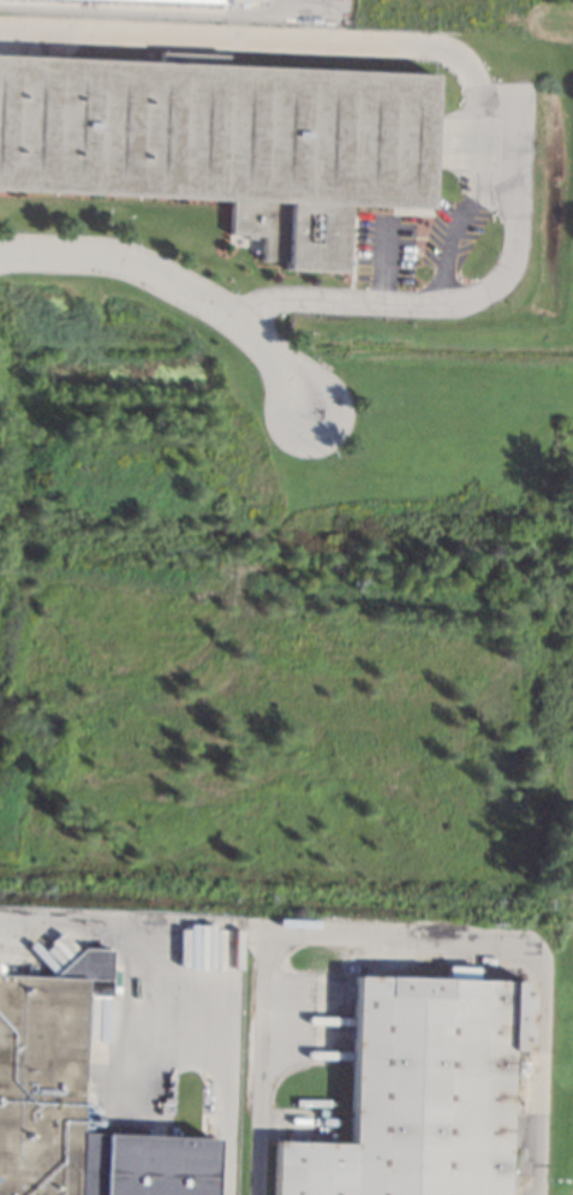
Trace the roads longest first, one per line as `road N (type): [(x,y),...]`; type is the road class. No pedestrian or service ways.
road 1 (residential): [(0,257),(53,252),(132,268),(241,320),(309,411)]

